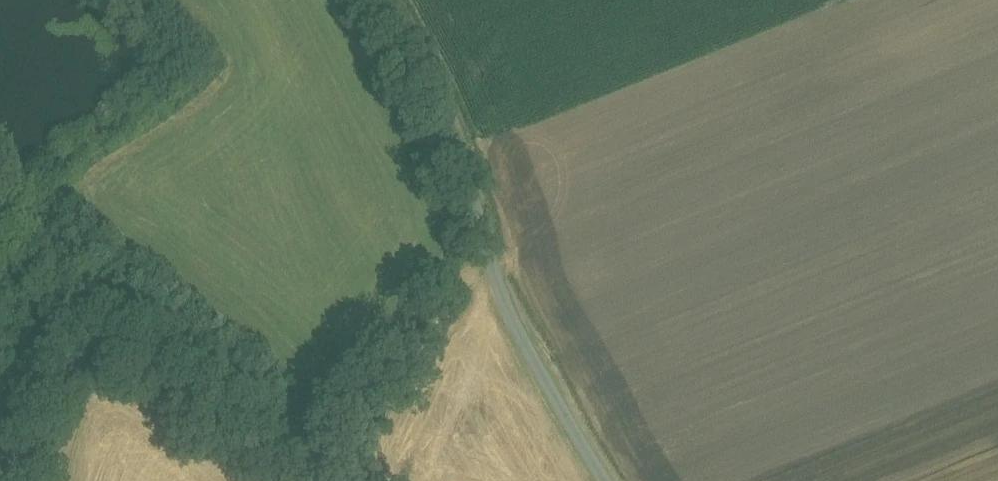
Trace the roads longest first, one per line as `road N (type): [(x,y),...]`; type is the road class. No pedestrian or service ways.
road 1 (unclassified): [(381,0),(486,211),(497,291),(610,480)]

